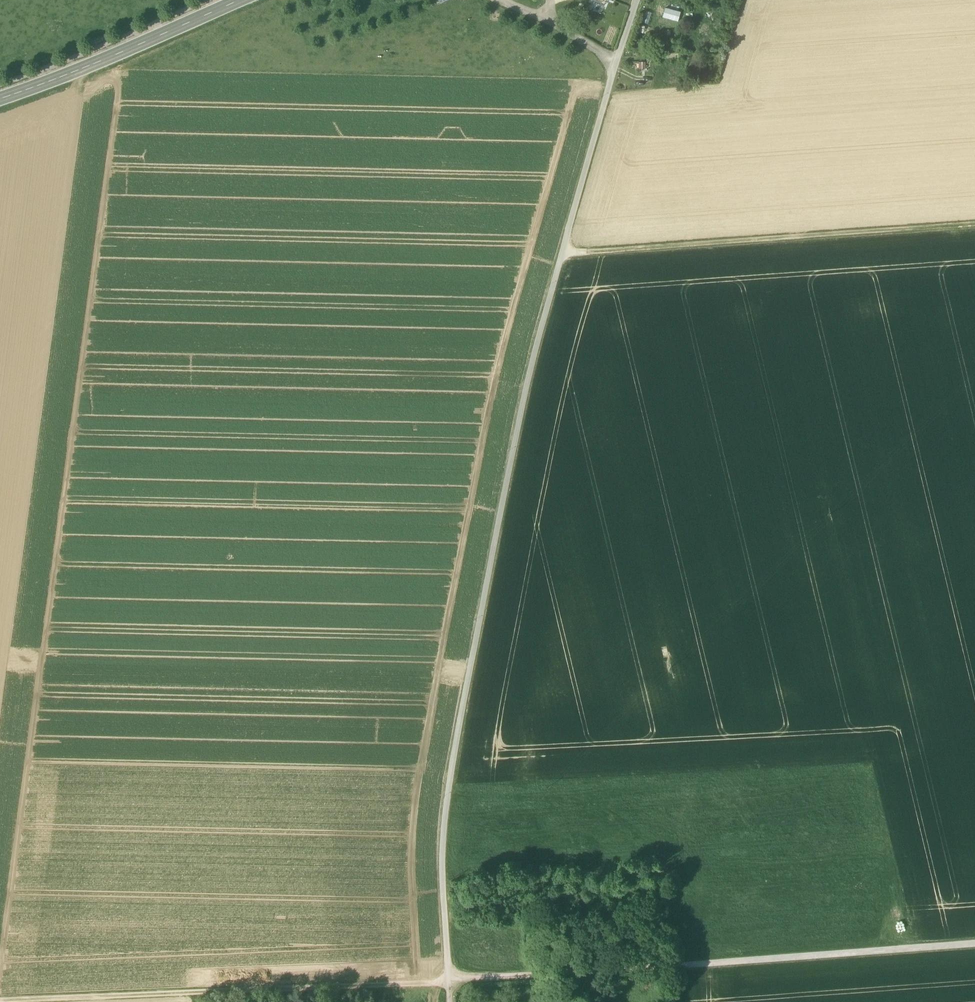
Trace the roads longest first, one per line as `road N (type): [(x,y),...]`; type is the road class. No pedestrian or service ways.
road 1 (unclassified): [(639,0),(561,255),(514,445),(446,799),(448,983)]
road 2 (track): [(448,983),(974,944)]
road 3 (track): [(448,983),(0,1000)]
road 4 (track): [(561,255),(974,224)]
road 5 (tertiary): [(0,100),(242,0)]

